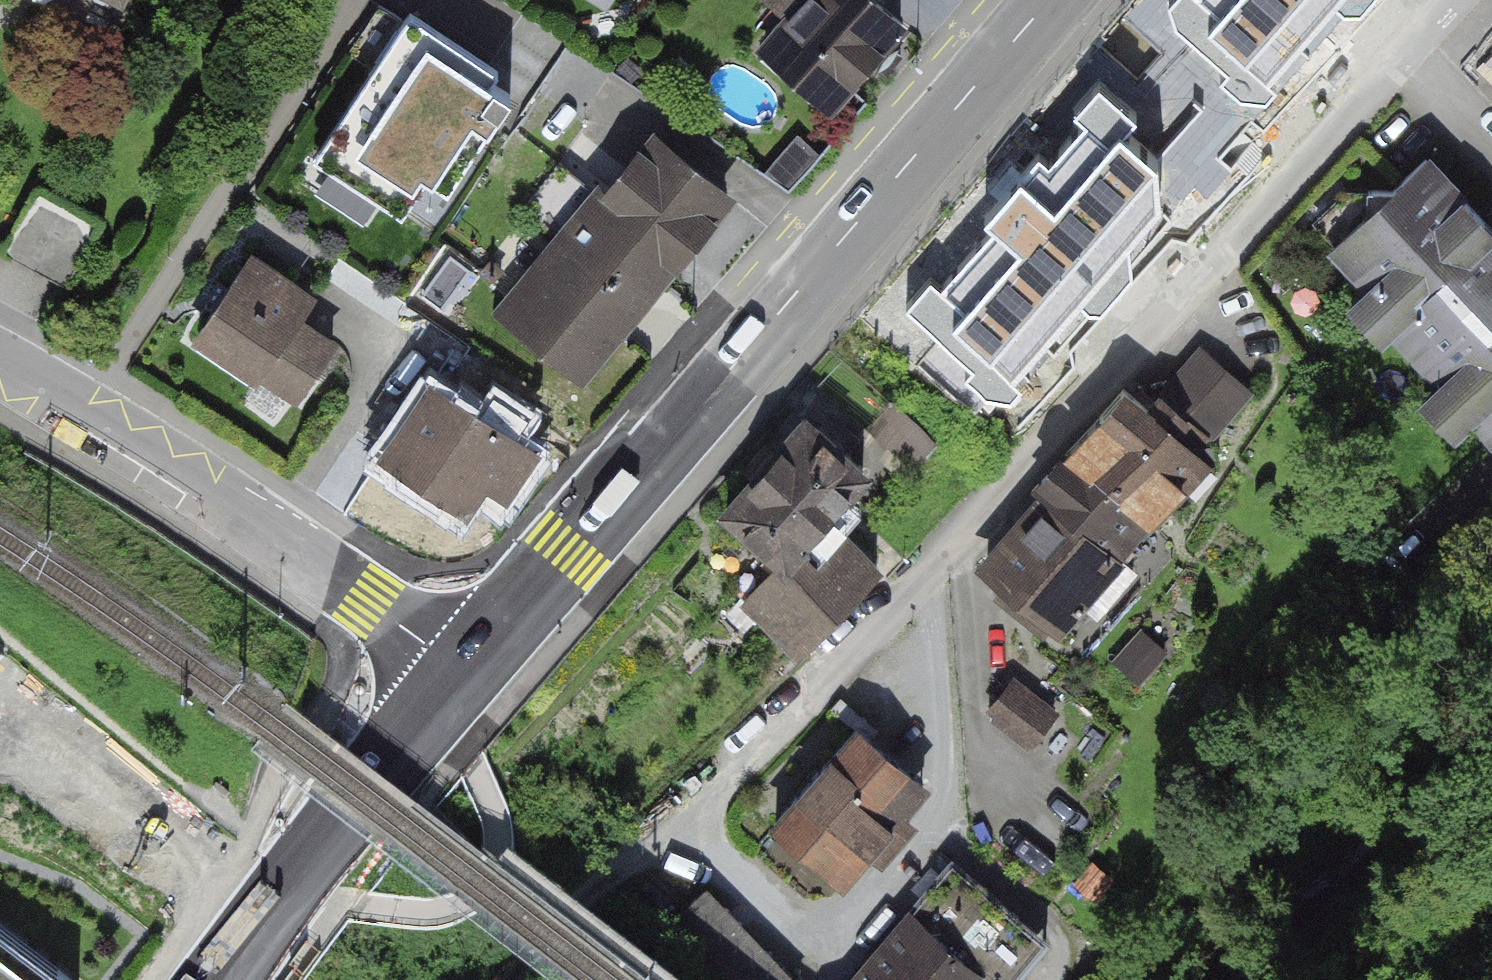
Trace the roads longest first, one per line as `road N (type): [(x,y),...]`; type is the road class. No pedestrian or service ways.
road 1 (secondary): [(1051,0),(460,680)]
road 2 (residential): [(1468,0),(1093,412),(922,580)]
road 3 (residential): [(922,580),(684,831),(800,927),(855,923),(952,823)]
road 4 (residential): [(460,680),(362,595),(232,502),(0,364)]
road 5 (secondary): [(460,680),(332,828),(221,979)]
road 6 (residential): [(952,823),(922,580)]
road 7 (track): [(684,831),(507,979)]

